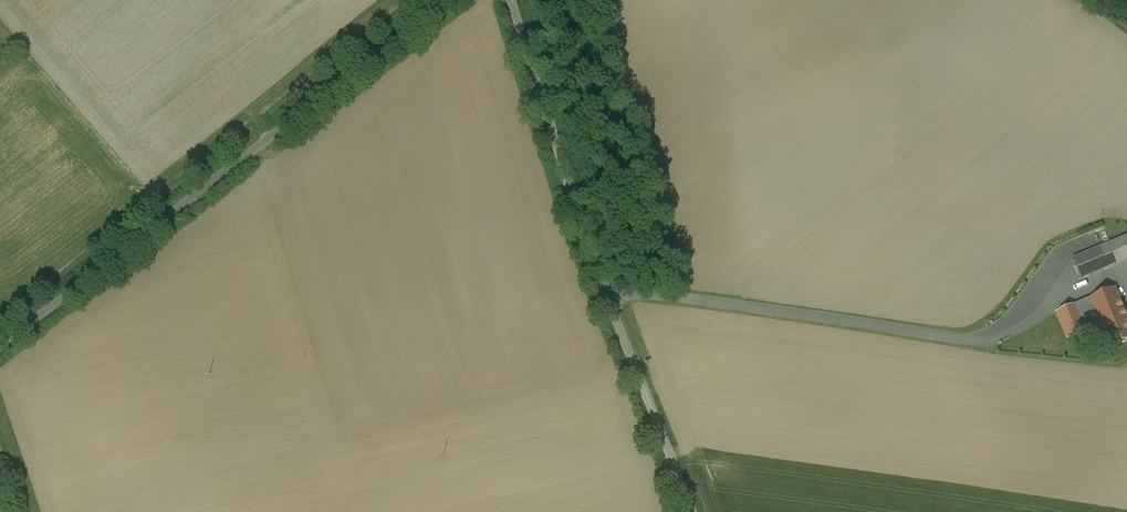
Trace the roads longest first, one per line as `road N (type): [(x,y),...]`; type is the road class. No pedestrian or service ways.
road 1 (unclassified): [(0,345),(443,0)]
road 2 (unclassified): [(510,0),(592,268),(694,511)]

